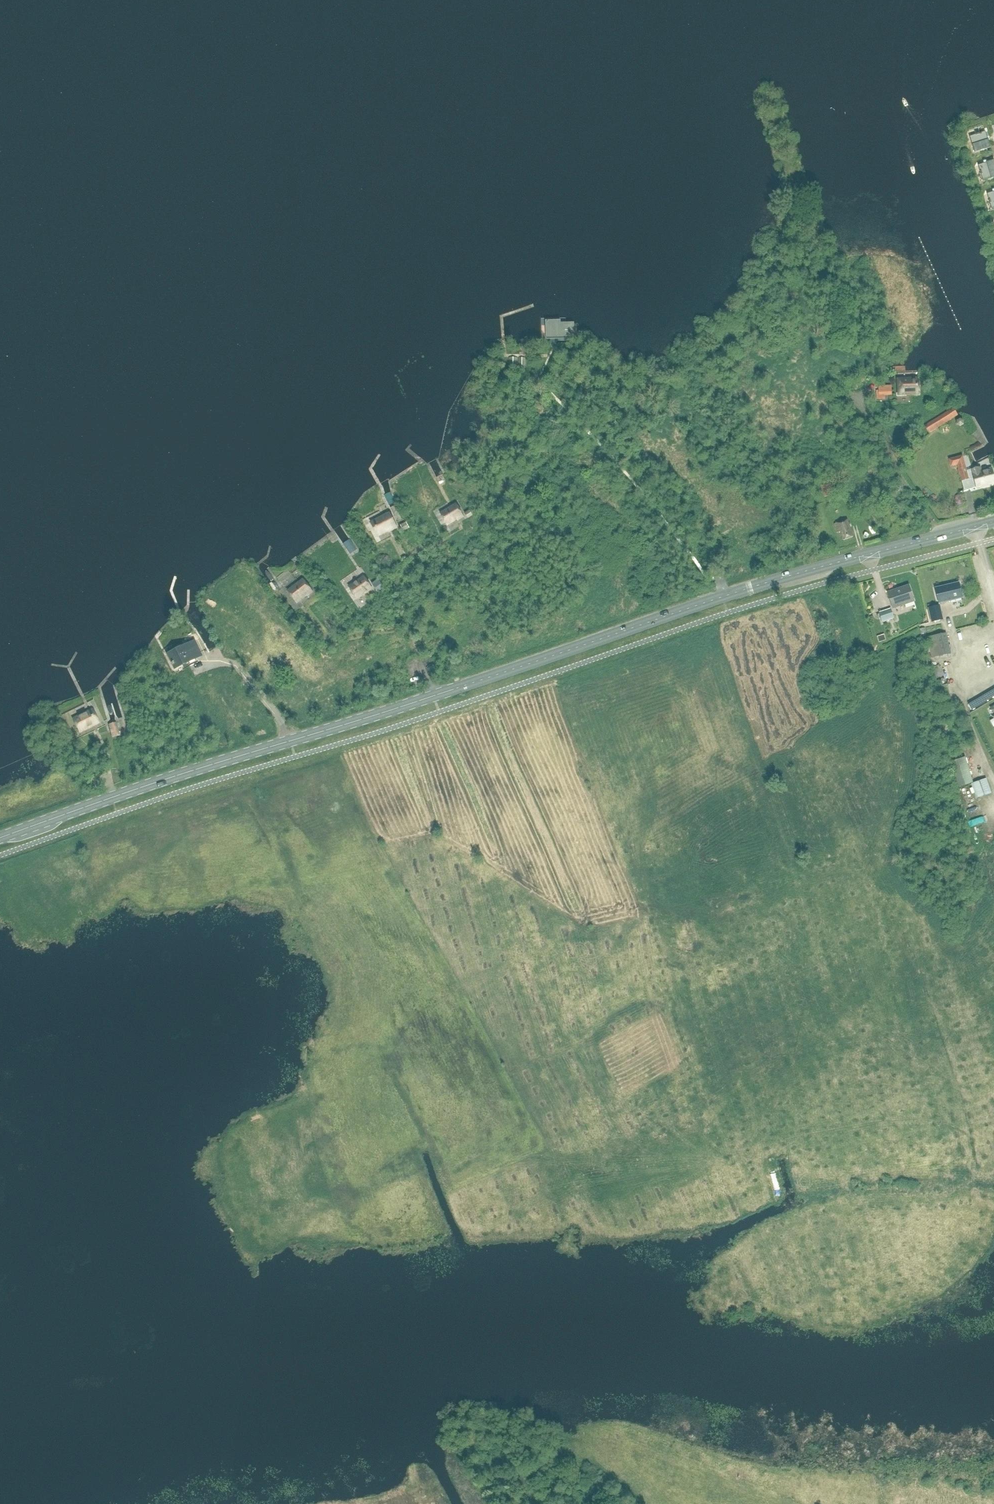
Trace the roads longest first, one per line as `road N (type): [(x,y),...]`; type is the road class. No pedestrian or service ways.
road 1 (primary): [(0,838),(746,589),(993,521)]
road 2 (track): [(993,786),(963,705),(975,668),(993,649)]

